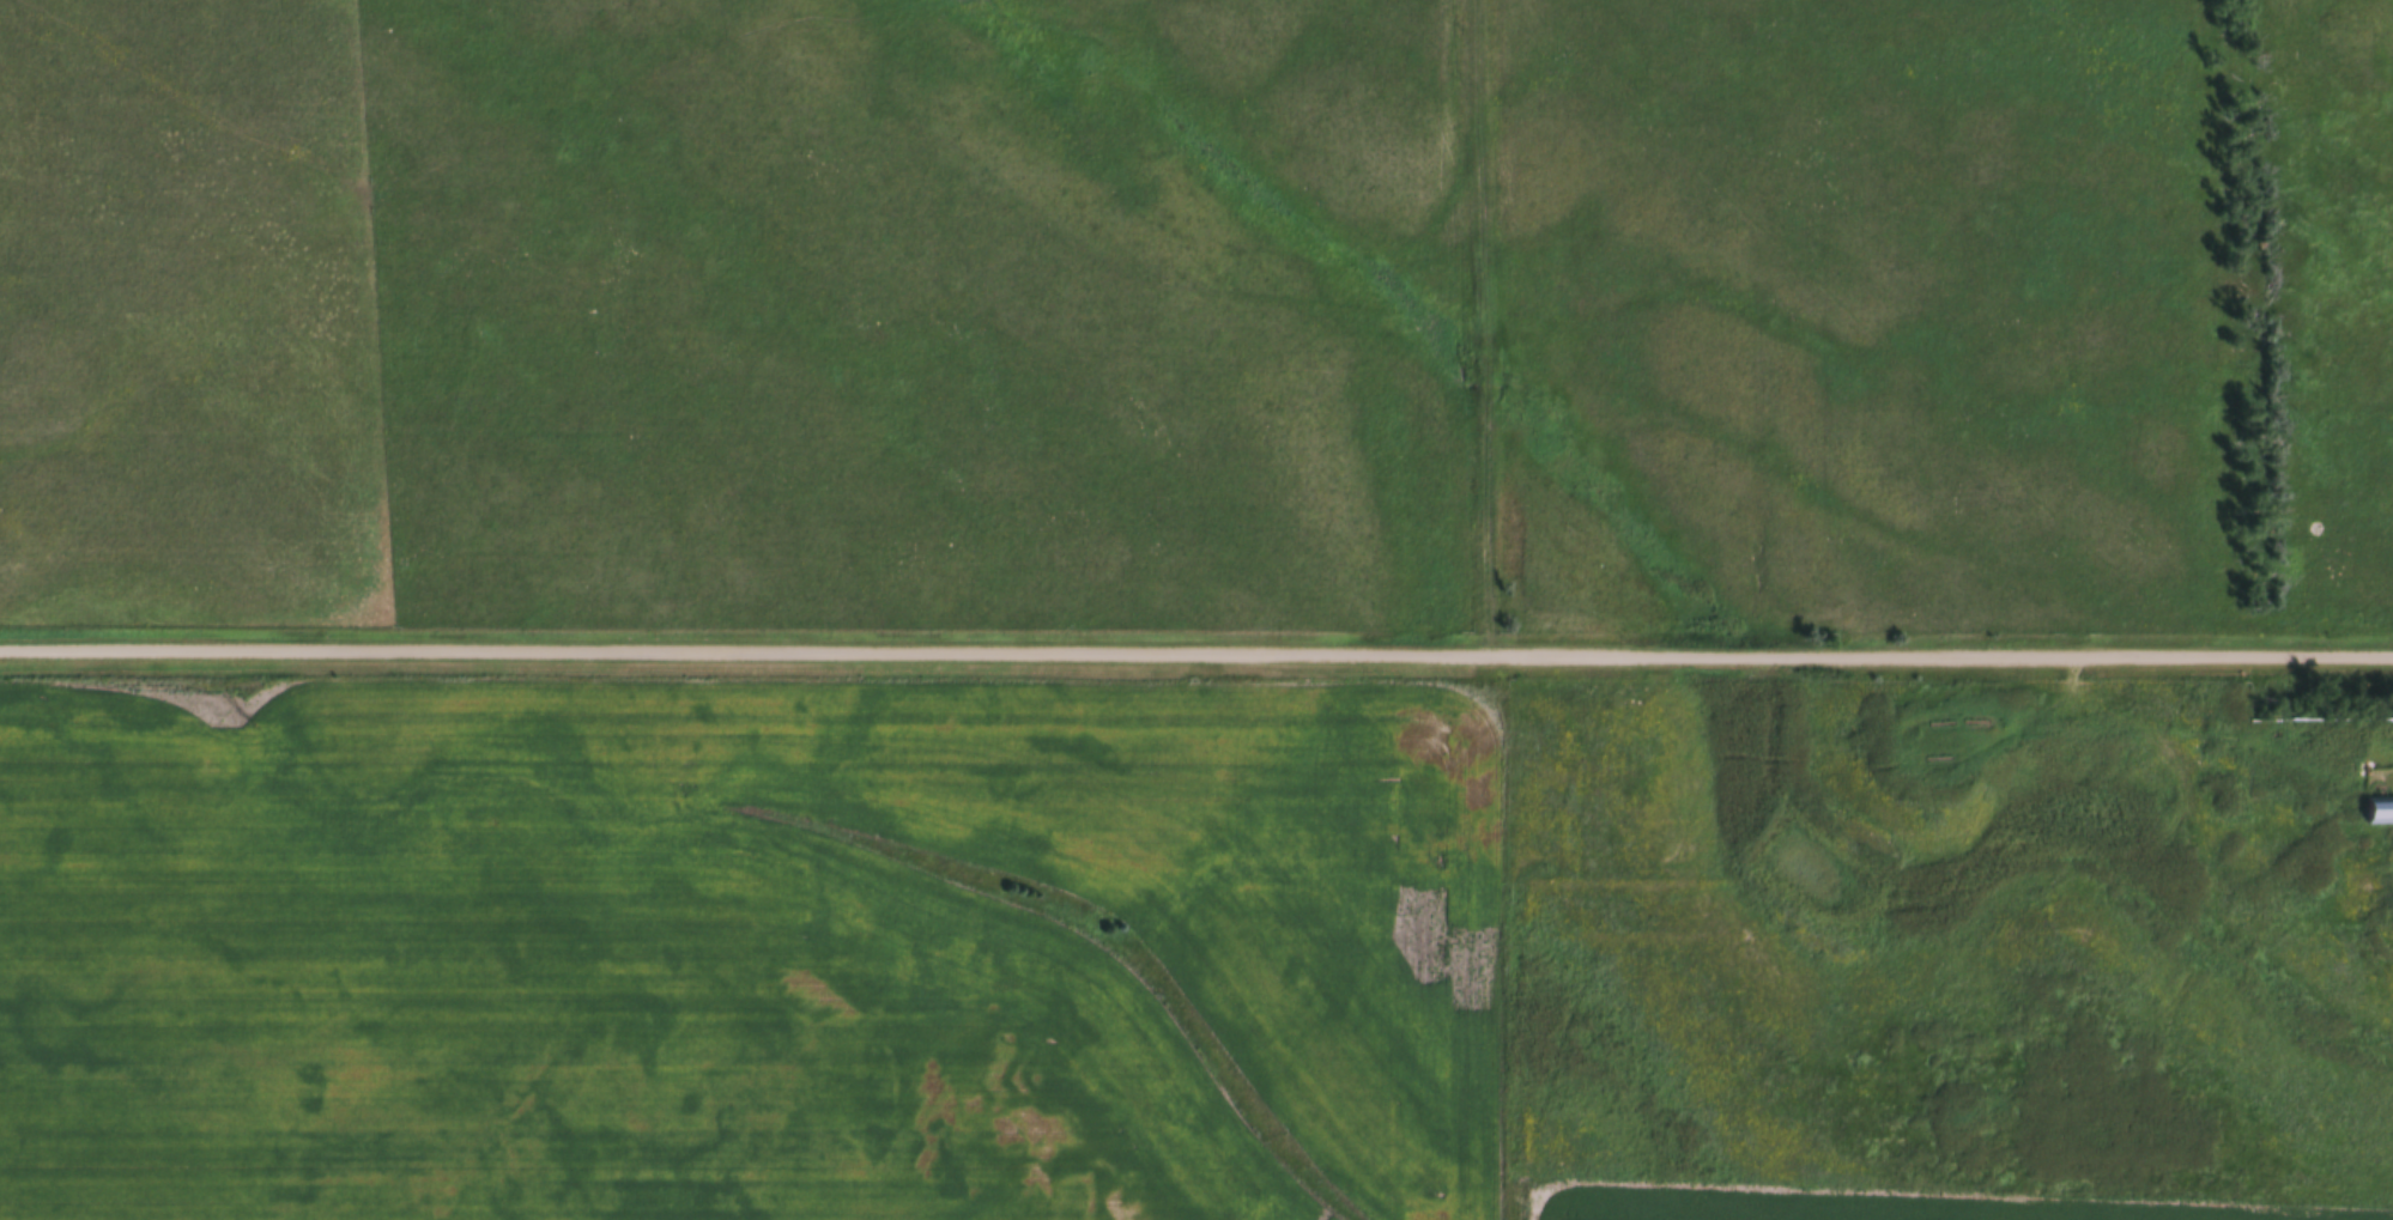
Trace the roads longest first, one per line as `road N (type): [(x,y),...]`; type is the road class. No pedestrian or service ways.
road 1 (residential): [(0,656),(2392,665)]

